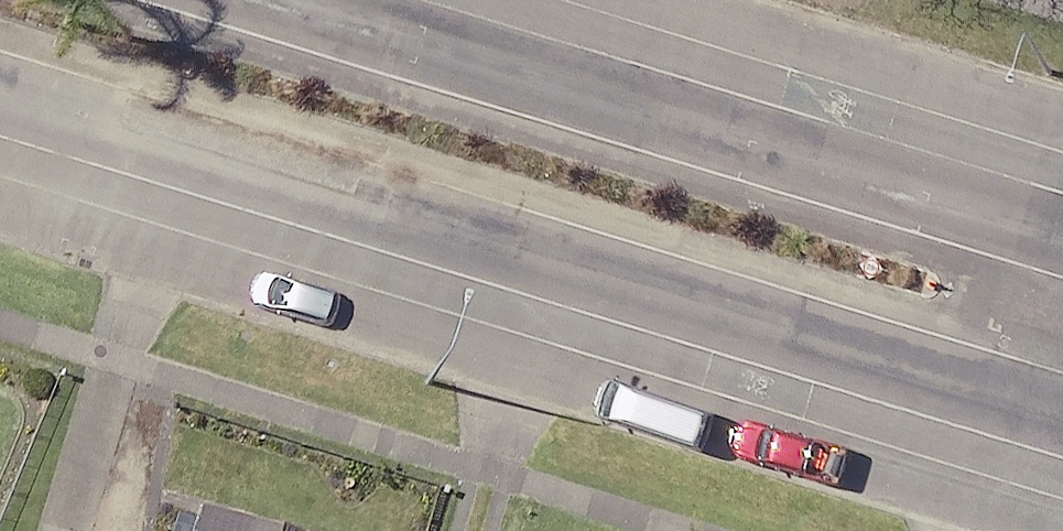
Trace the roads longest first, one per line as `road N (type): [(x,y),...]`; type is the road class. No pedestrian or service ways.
road 1 (secondary): [(1062,427),(0,102)]
road 2 (secondary): [(294,0),(1062,232)]

